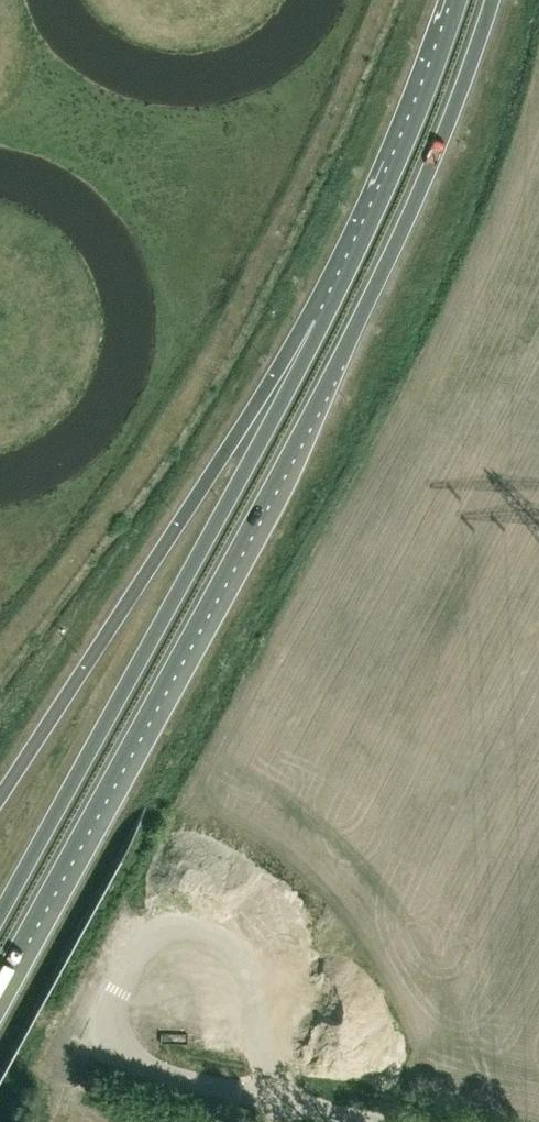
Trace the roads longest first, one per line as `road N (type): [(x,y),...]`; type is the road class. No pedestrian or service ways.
road 1 (trunk): [(0,977),(330,377),(449,123),(492,0)]
road 2 (trunk): [(323,321),(0,913)]
road 3 (trunk): [(323,321),(0,798)]
road 4 (unclassified): [(284,1101),(260,1051),(243,958),(222,937),(184,925),(162,929),(130,959),(116,989),(112,1029),(124,1051),(207,1086)]
road 5 (trunk): [(462,0),(323,321)]

